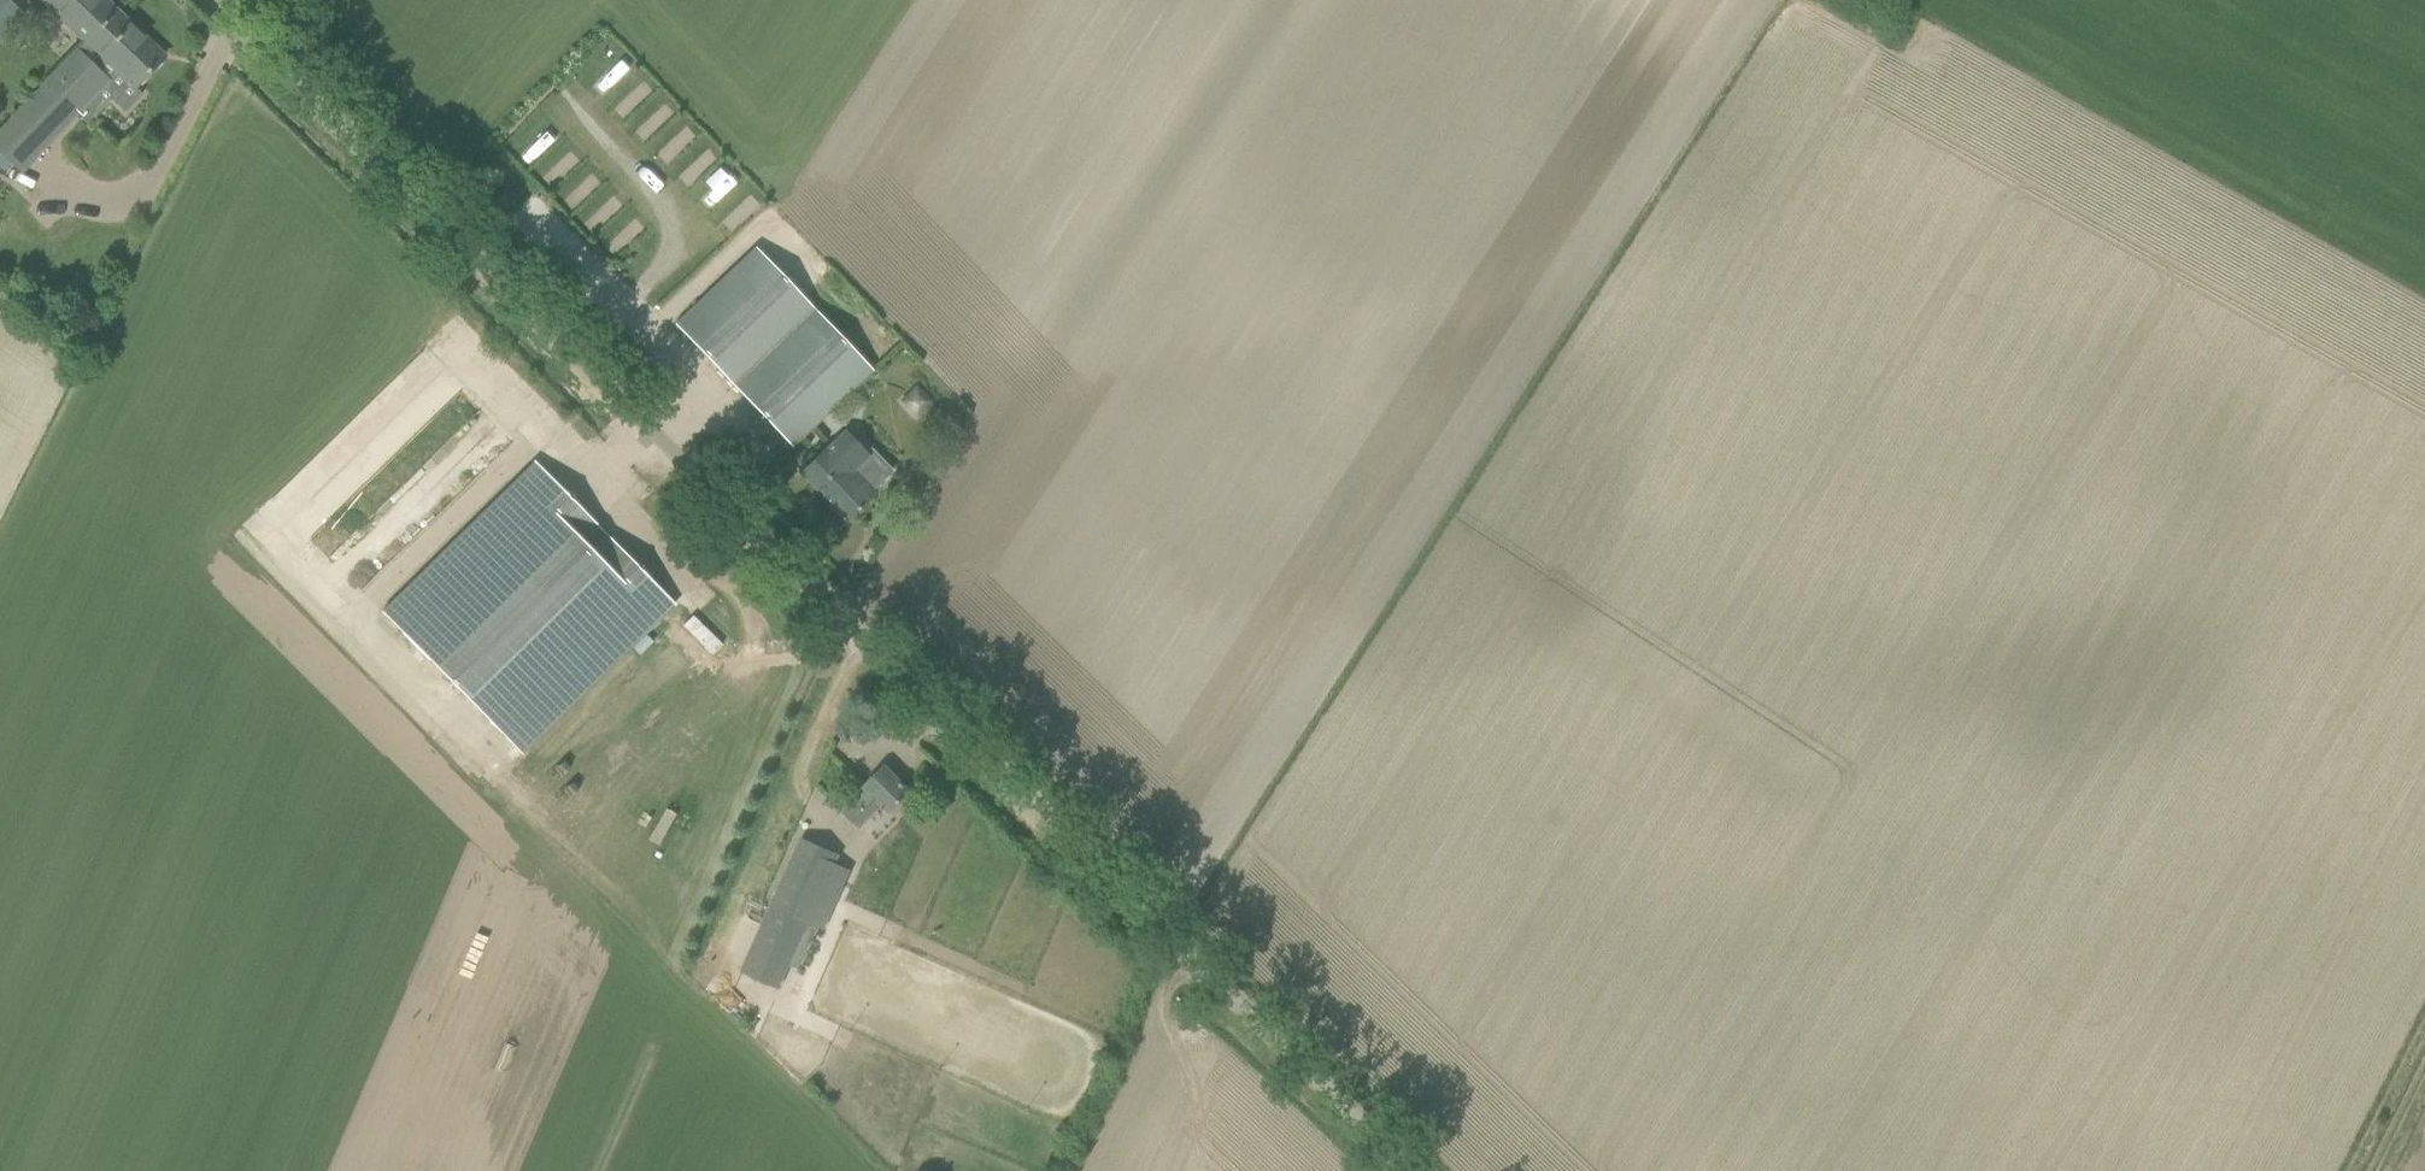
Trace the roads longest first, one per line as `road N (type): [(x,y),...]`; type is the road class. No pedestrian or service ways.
road 1 (unclassified): [(1422,1170),(232,0)]

